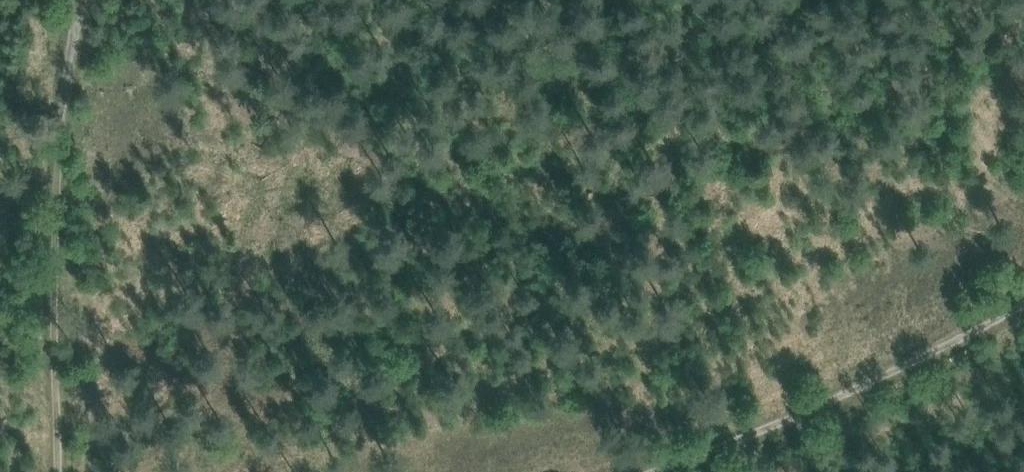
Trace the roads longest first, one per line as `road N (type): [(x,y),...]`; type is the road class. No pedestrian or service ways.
road 1 (track): [(62,471),(66,190),(86,0)]
road 2 (track): [(665,471),(1023,302)]

